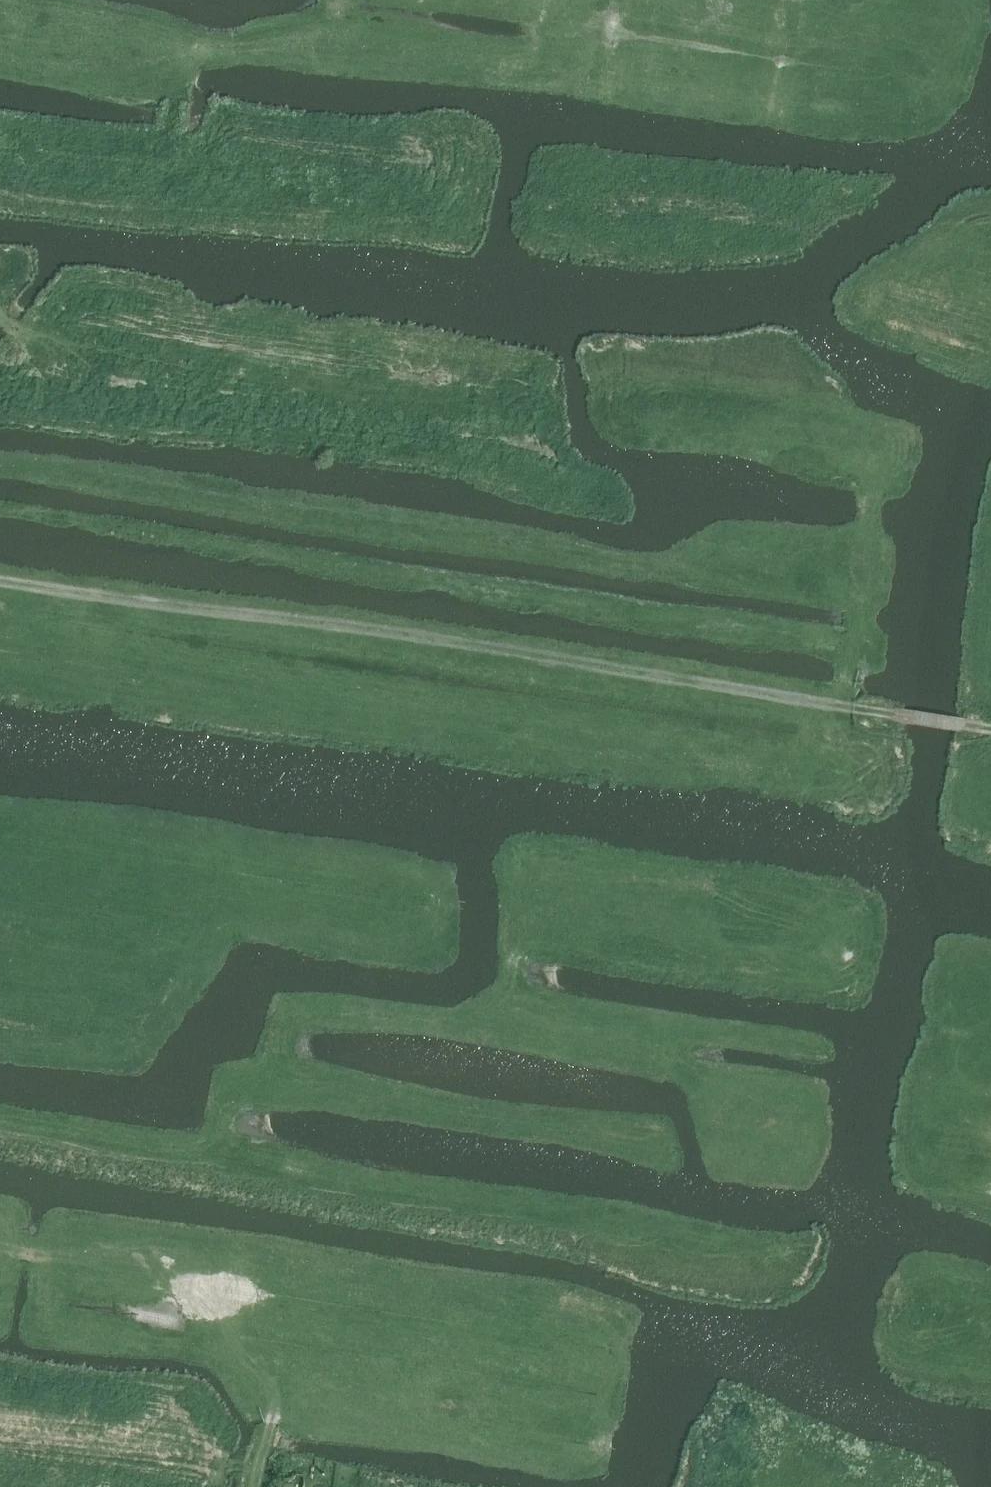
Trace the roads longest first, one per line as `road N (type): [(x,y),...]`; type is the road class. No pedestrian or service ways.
road 1 (track): [(990,730),(464,642),(0,580)]
road 2 (track): [(255,1486),(274,1391),(231,1337),(229,1284),(205,1272),(0,1247)]

